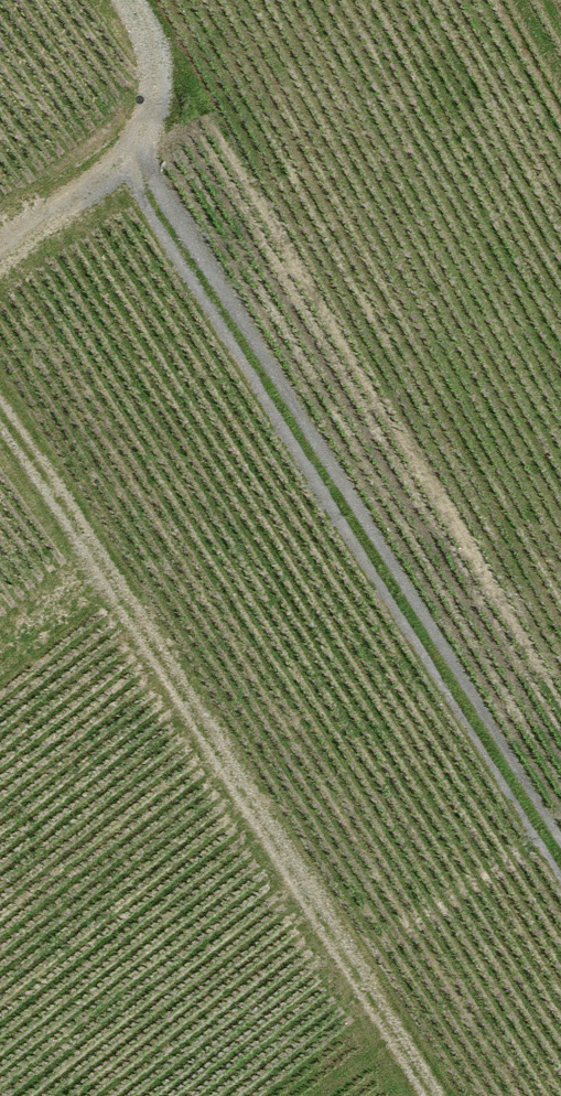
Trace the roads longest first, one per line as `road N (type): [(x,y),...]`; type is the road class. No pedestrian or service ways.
road 1 (track): [(0,409),(100,557),(435,1095)]
road 2 (track): [(129,0),(152,50),(155,84),(141,133),(119,163),(0,257)]
road 3 (track): [(100,557),(0,657)]

